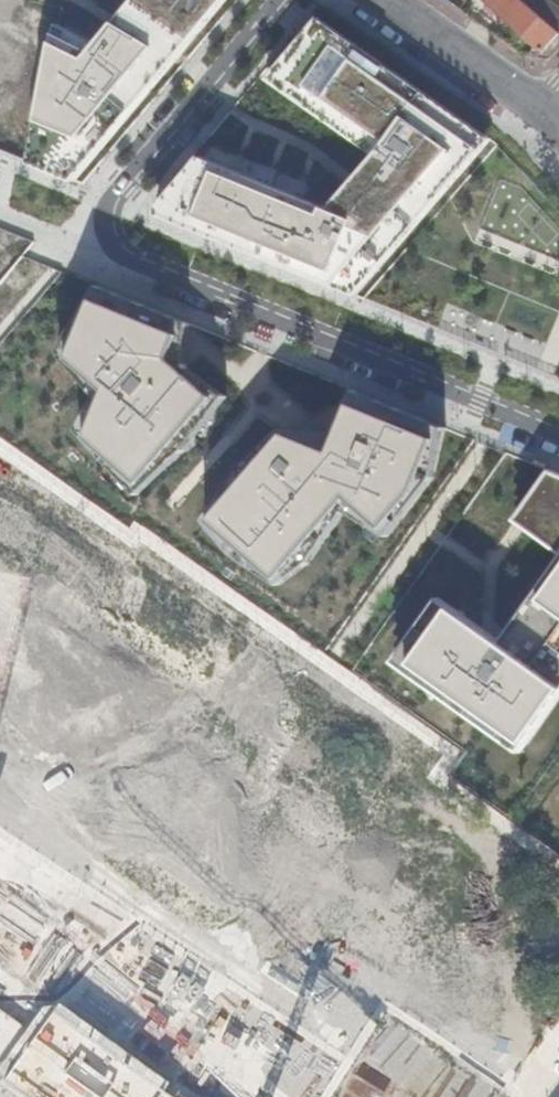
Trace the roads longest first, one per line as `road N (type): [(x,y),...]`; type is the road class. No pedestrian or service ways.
road 1 (residential): [(271,0),(108,204),(111,232),(123,248),(558,432)]
road 2 (residential): [(380,0),(534,121)]
road 3 (unknown): [(111,232),(60,271),(0,335)]

